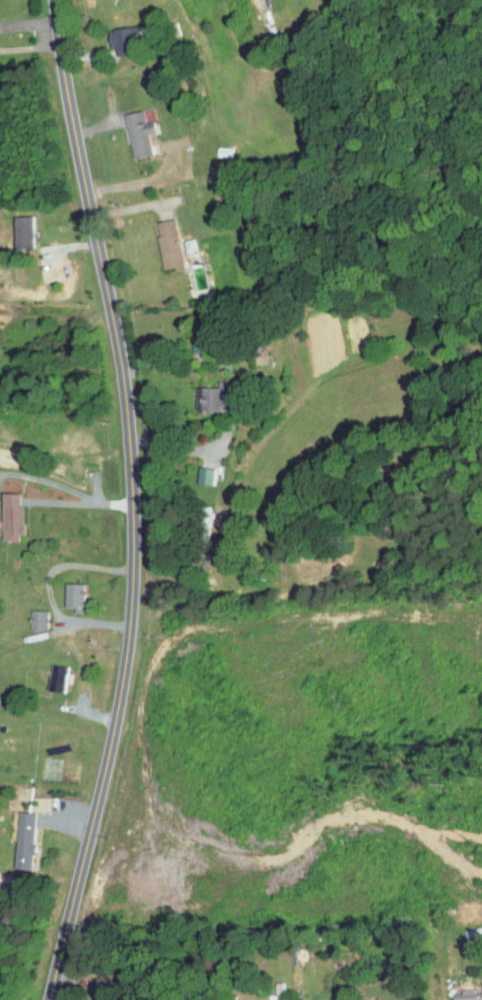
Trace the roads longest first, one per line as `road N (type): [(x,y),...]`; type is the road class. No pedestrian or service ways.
road 1 (tertiary): [(47,999),(112,738),(131,628),(133,547),(123,375),(54,0)]

